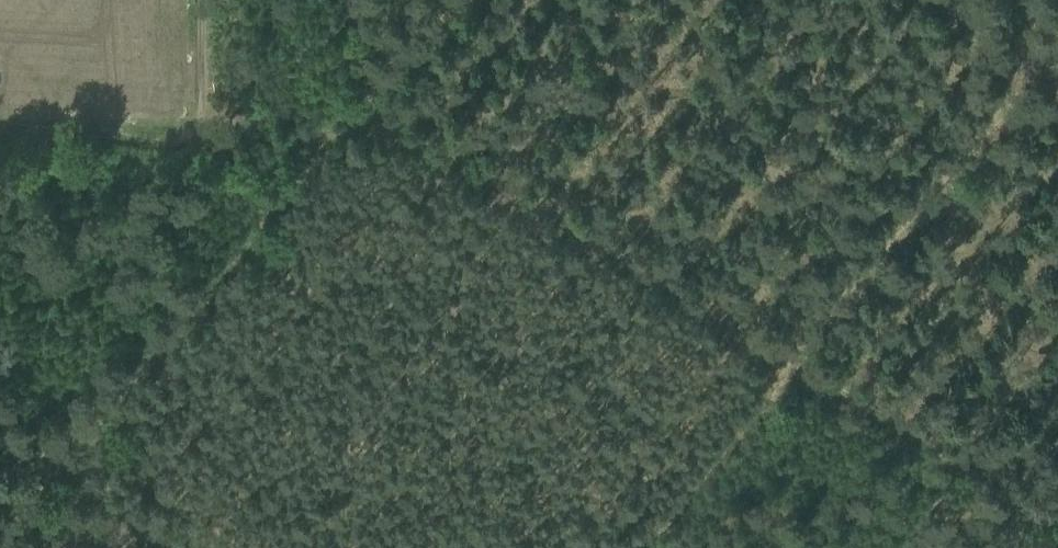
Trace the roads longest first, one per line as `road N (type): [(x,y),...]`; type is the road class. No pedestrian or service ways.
road 1 (track): [(358,118),(370,97),(790,373)]
road 2 (track): [(358,118),(65,470)]
road 3 (track): [(1057,92),(1038,79),(790,373)]
road 4 (track): [(790,373),(1057,530)]
road 5 (track): [(790,373),(639,547)]
road 6 (track): [(0,132),(200,137)]
road 7 (track): [(200,137),(358,118)]
road 8 (track): [(65,470),(193,547)]
road 9 (track): [(200,137),(199,0)]

